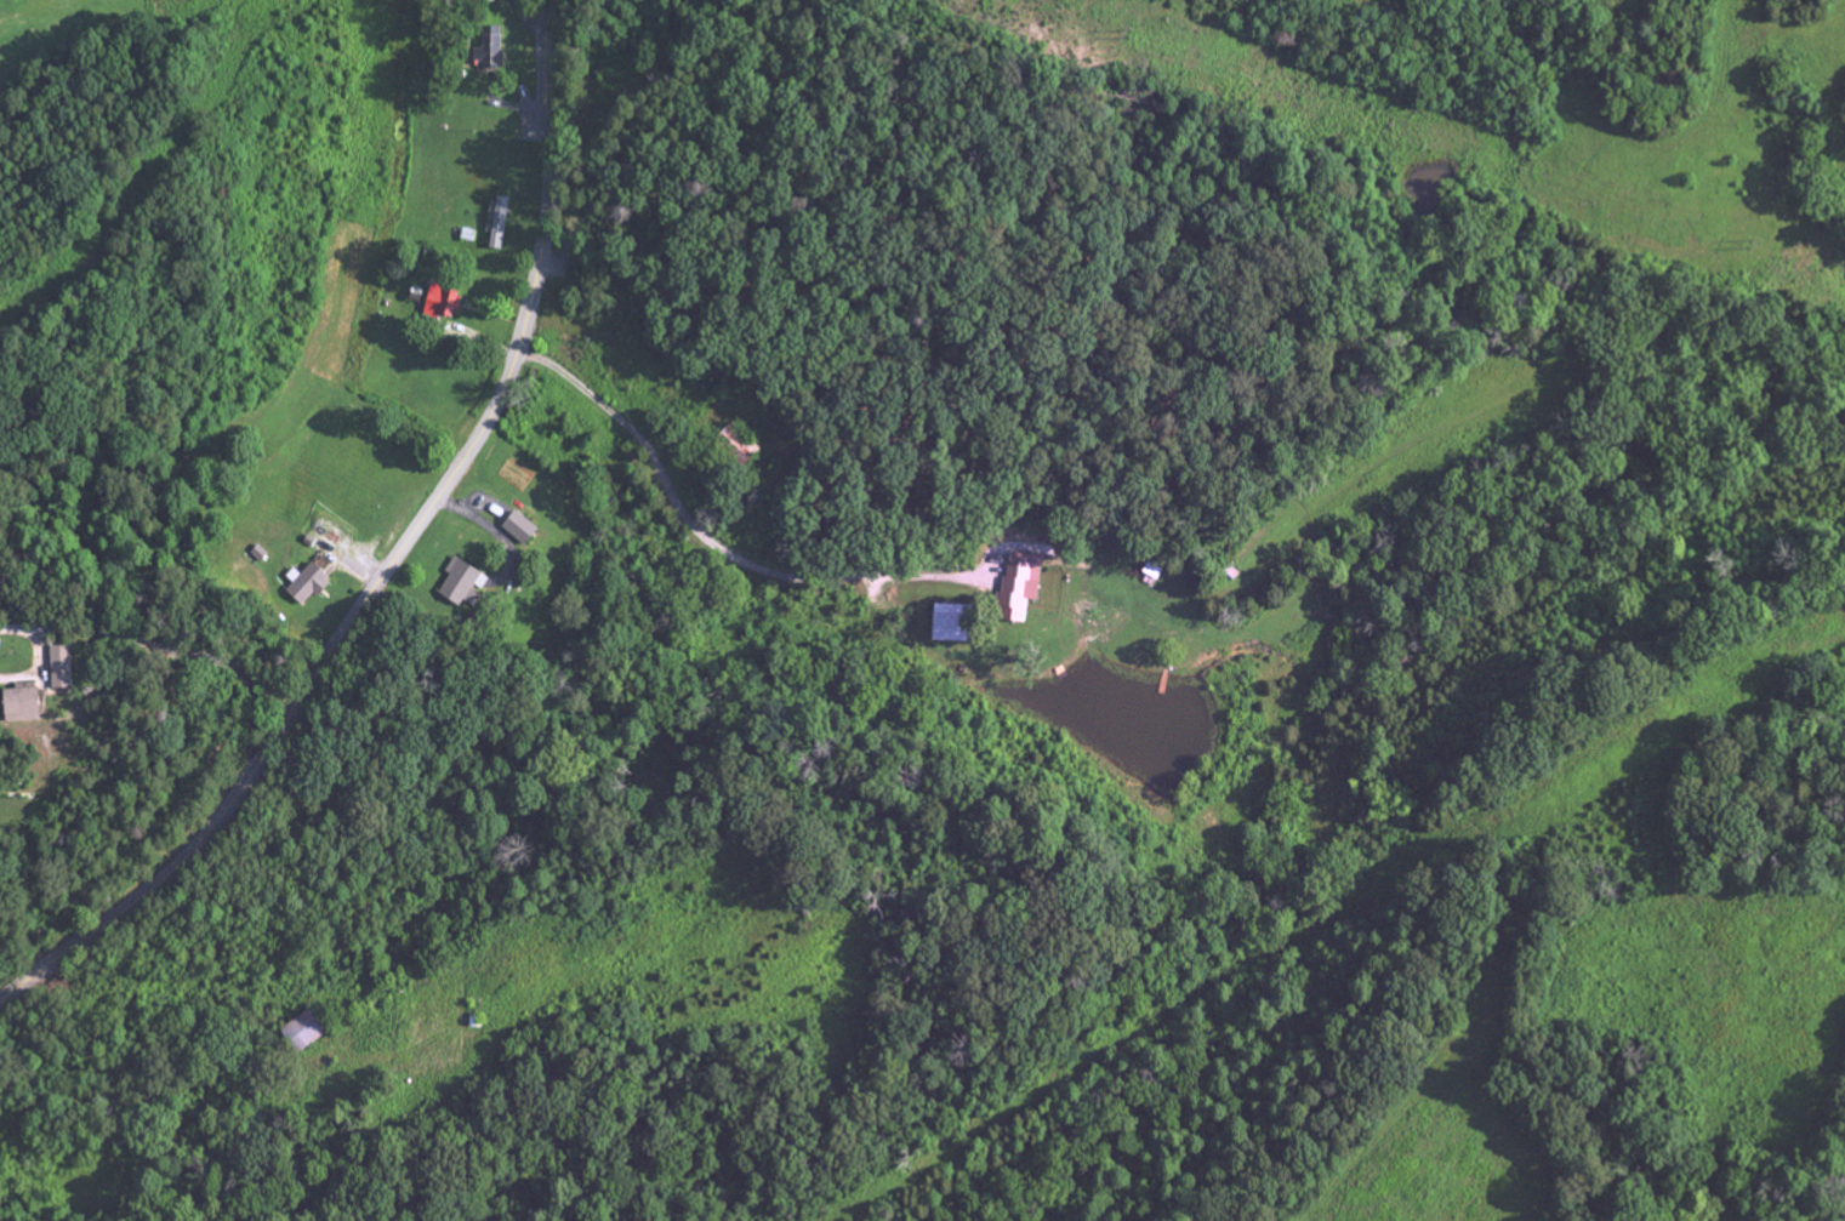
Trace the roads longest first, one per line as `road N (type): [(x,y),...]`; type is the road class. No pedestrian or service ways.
road 1 (secondary): [(0,1003),(192,857),(256,776),(482,437),(519,350),(542,249),(549,187),(545,47),(553,0)]
road 2 (residential): [(537,274),(563,261),(596,143),(617,104),(751,0)]

